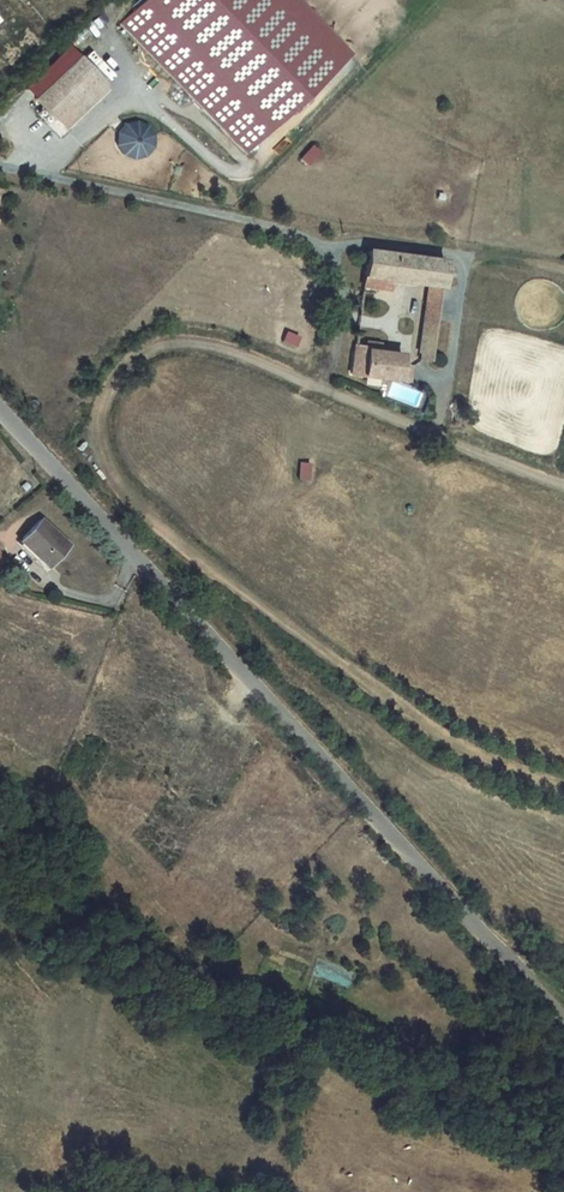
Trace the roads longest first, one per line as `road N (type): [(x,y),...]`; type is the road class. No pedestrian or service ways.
road 1 (track): [(439,437),(229,350),(171,342),(127,362),(100,411),(105,460),(144,515),(429,731),(563,787)]
road 2 (unclassified): [(563,1027),(0,413)]
road 3 (residential): [(468,257),(360,242),(325,245),(263,224),(0,165)]
road 4 (track): [(563,484),(439,437)]

